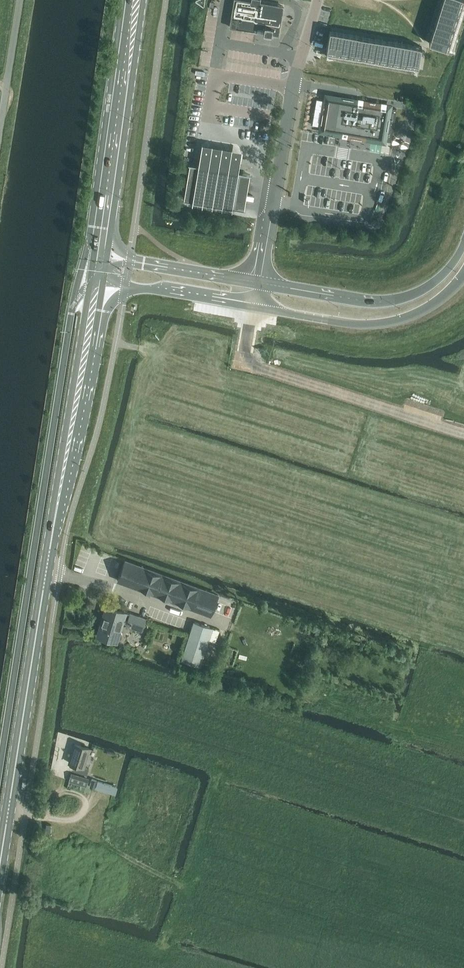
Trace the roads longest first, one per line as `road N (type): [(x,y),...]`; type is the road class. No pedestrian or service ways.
road 1 (primary): [(0,865),(96,281)]
road 2 (secondary): [(98,256),(134,0)]
road 3 (unclassified): [(261,283),(300,59)]
road 4 (primary): [(463,247),(439,279),(401,298),(261,283)]
road 5 (primary): [(258,307),(374,325),(425,312),(463,279)]
road 6 (primary): [(261,283),(98,256)]
road 7 (primary): [(96,281),(258,307)]
road 8 (track): [(185,888),(69,820)]
road 9 (unclassified): [(0,120),(19,0)]

